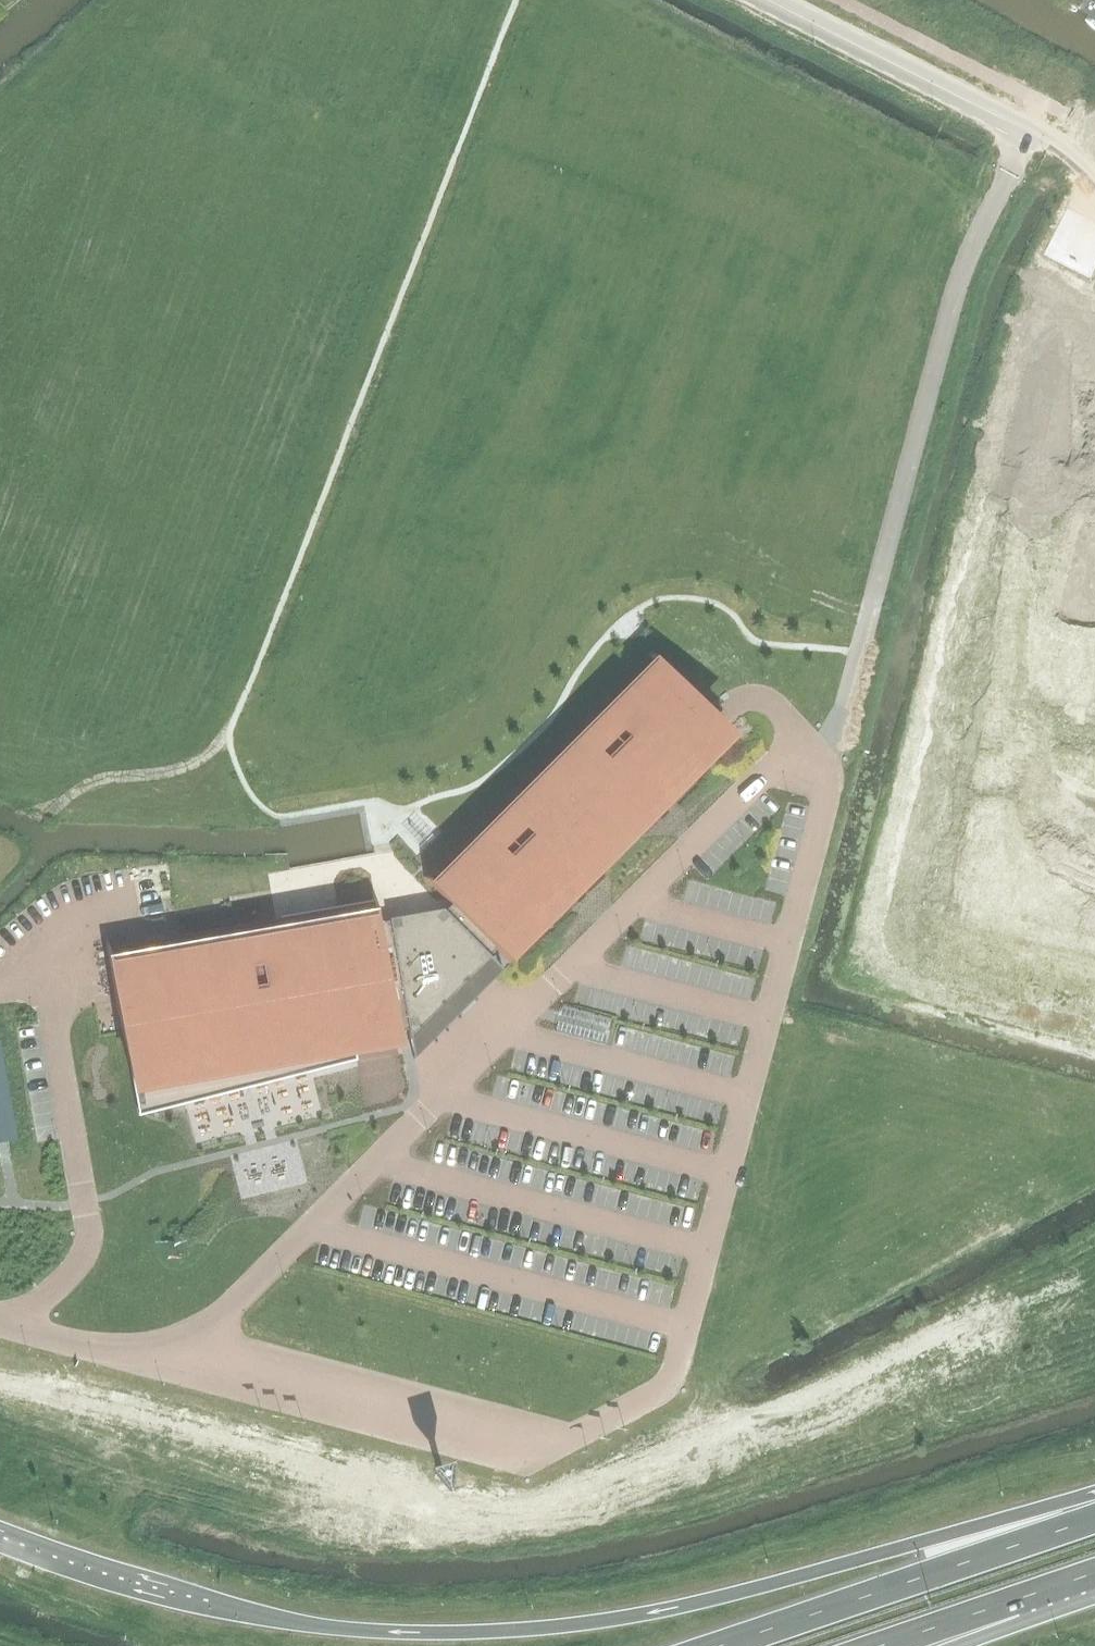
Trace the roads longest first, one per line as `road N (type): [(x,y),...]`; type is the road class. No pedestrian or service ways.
road 1 (trunk): [(1094,1510),(996,1522),(662,1609),(450,1634),(345,1629),(250,1613),(0,1536)]
road 2 (trunk): [(1094,1519),(725,1645)]
road 3 (tertiary): [(1094,165),(765,0)]
road 4 (unclassified): [(184,1369),(0,1324)]
road 5 (trunk): [(882,1645),(1013,1601)]

